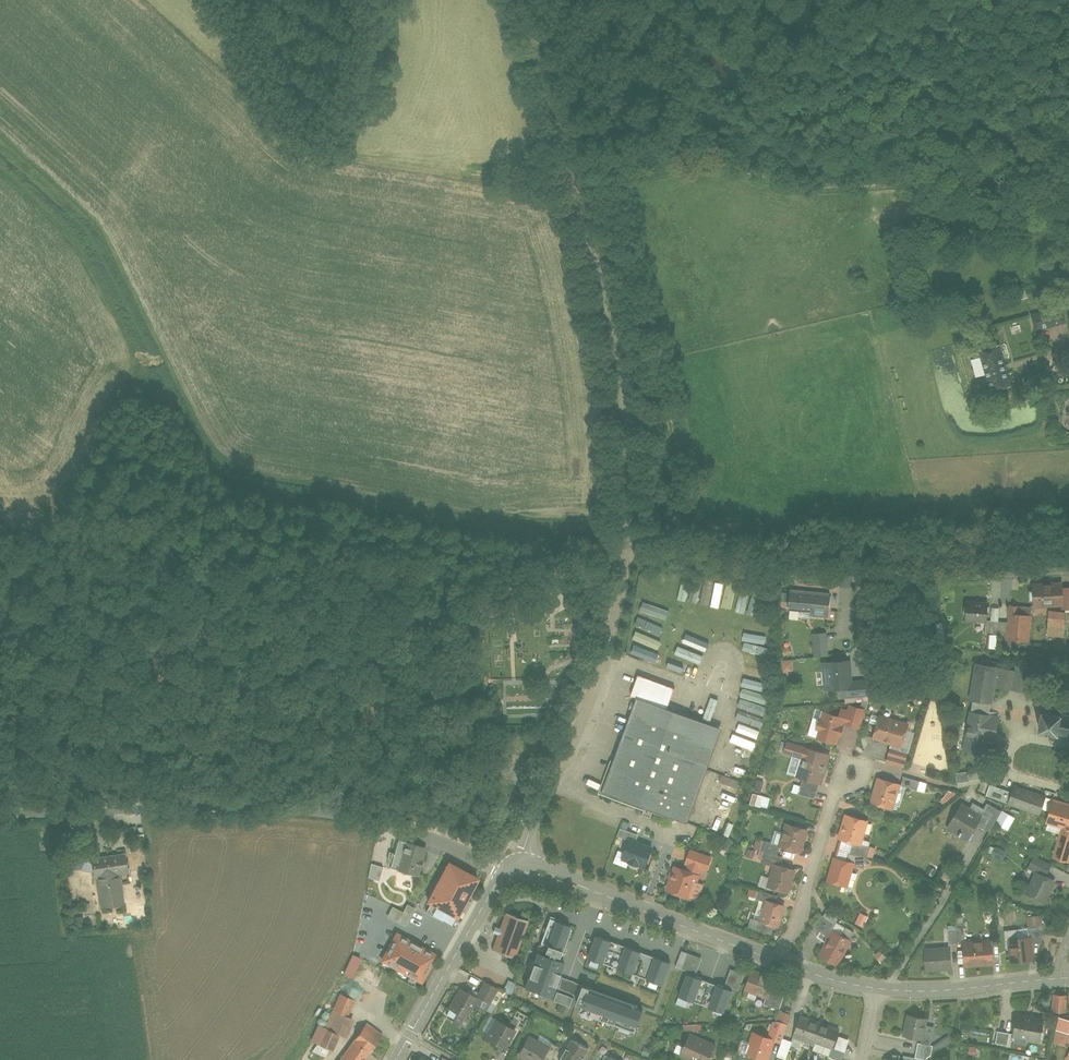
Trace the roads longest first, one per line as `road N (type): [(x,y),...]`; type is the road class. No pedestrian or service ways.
road 1 (unclassified): [(526,0),(620,366),(629,546)]
road 2 (unclassified): [(0,813),(292,809),(512,863)]
road 3 (residential): [(629,546),(1068,559)]
road 4 (unclassified): [(629,546),(595,673),(512,863)]
road 5 (tertiary): [(512,863),(779,956)]
road 6 (tertiary): [(393,1059),(512,863)]
road 7 (track): [(575,172),(352,146)]
road 8 (residential): [(779,956),(802,918),(832,804),(850,773)]
road 9 (tertiary): [(880,991),(1056,980)]
road 10 (unclassified): [(486,543),(629,546)]

